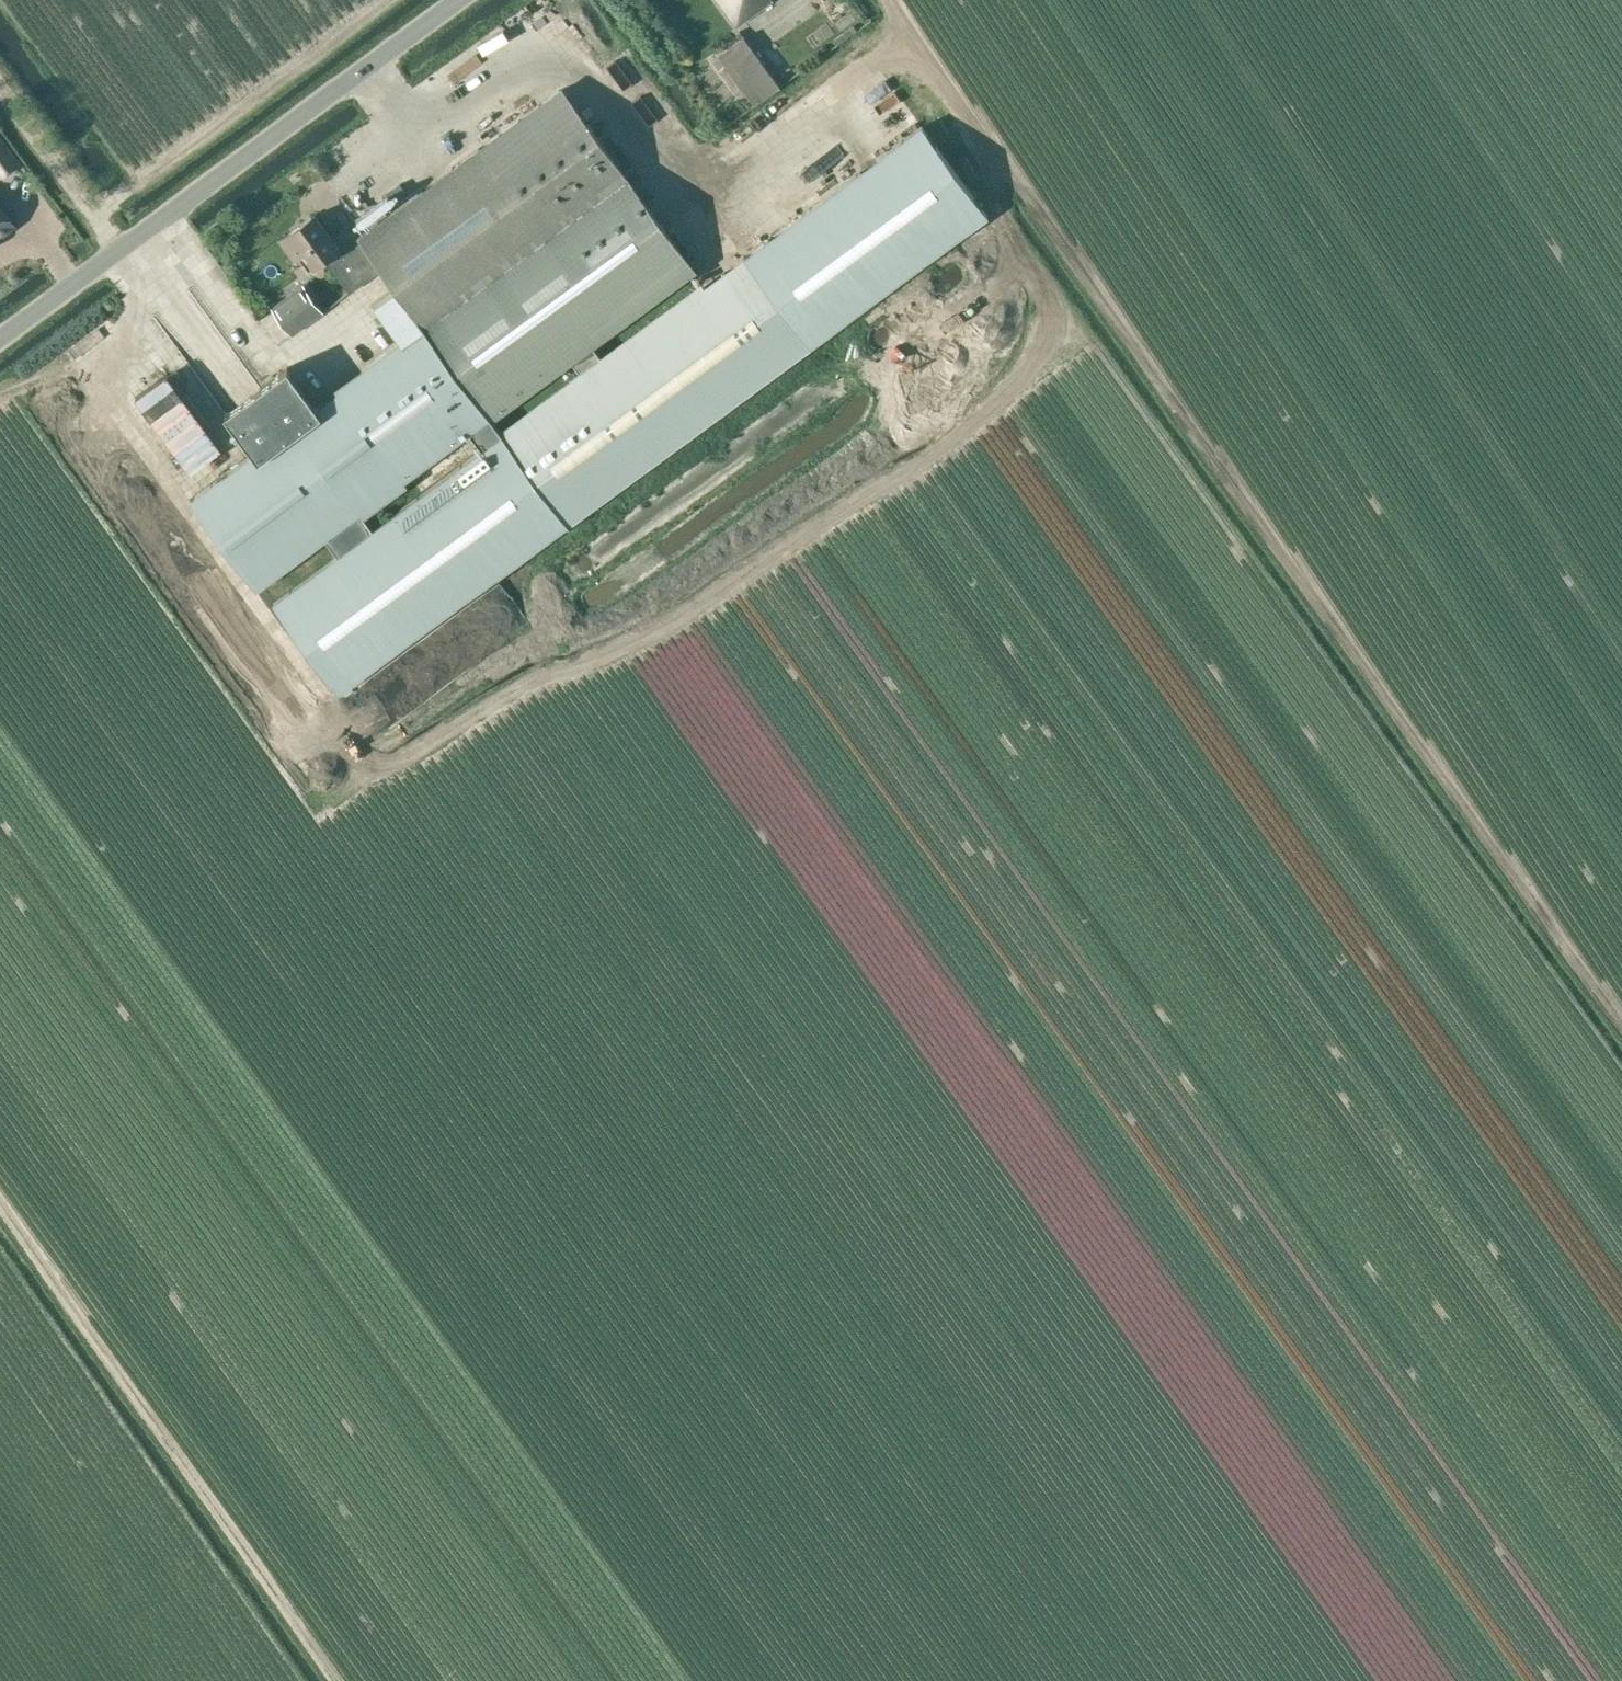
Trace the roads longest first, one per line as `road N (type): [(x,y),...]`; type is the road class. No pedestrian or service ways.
road 1 (tertiary): [(0,340),(458,0)]

